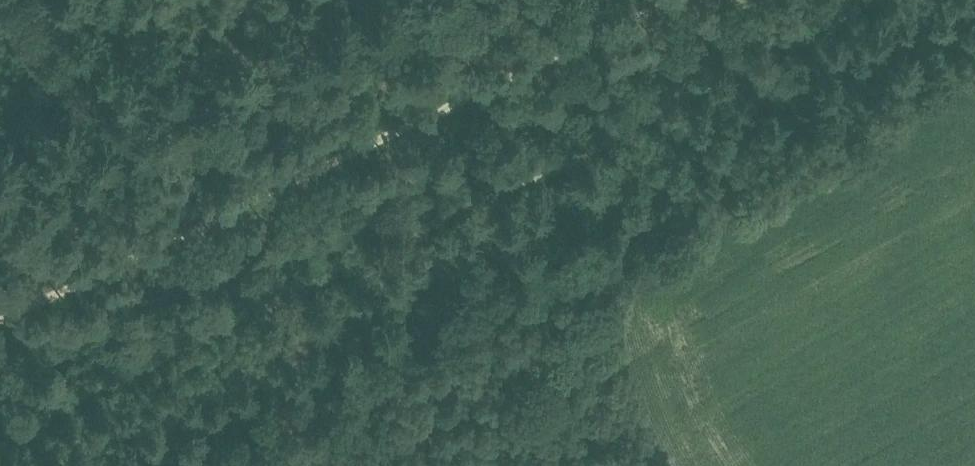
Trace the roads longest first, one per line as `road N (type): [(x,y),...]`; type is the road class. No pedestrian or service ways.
road 1 (track): [(0,436),(871,0)]
road 2 (track): [(673,0),(0,320)]

